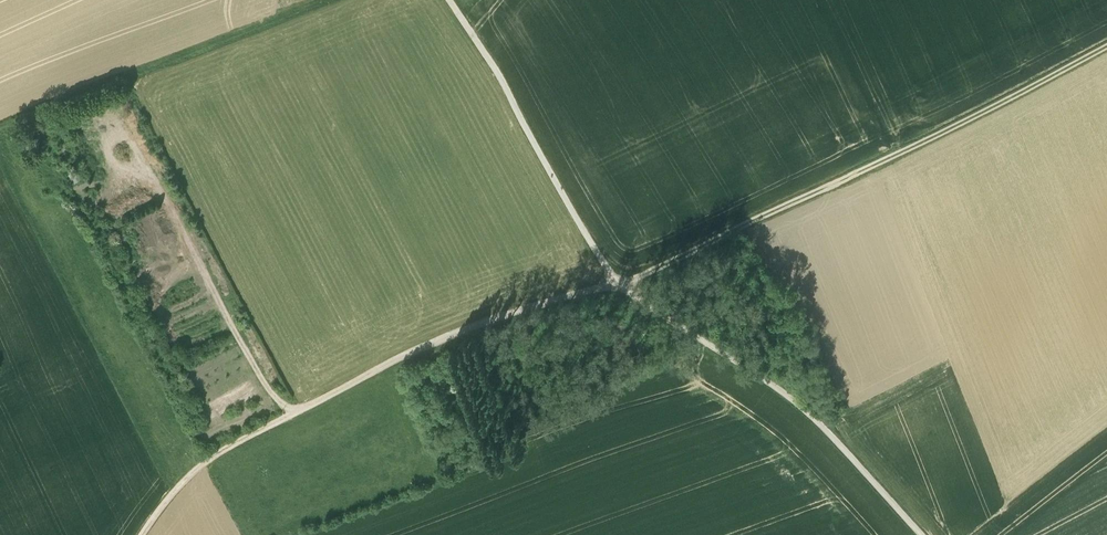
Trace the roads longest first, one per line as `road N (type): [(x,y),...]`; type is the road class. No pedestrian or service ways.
road 1 (track): [(1106,46),(704,244),(621,282),(529,307),(295,414),(204,465),(144,534)]
road 2 (track): [(454,0),(621,282),(789,394),(923,534)]
road 3 (track): [(115,161),(135,167),(161,192),(262,378),(295,414)]

